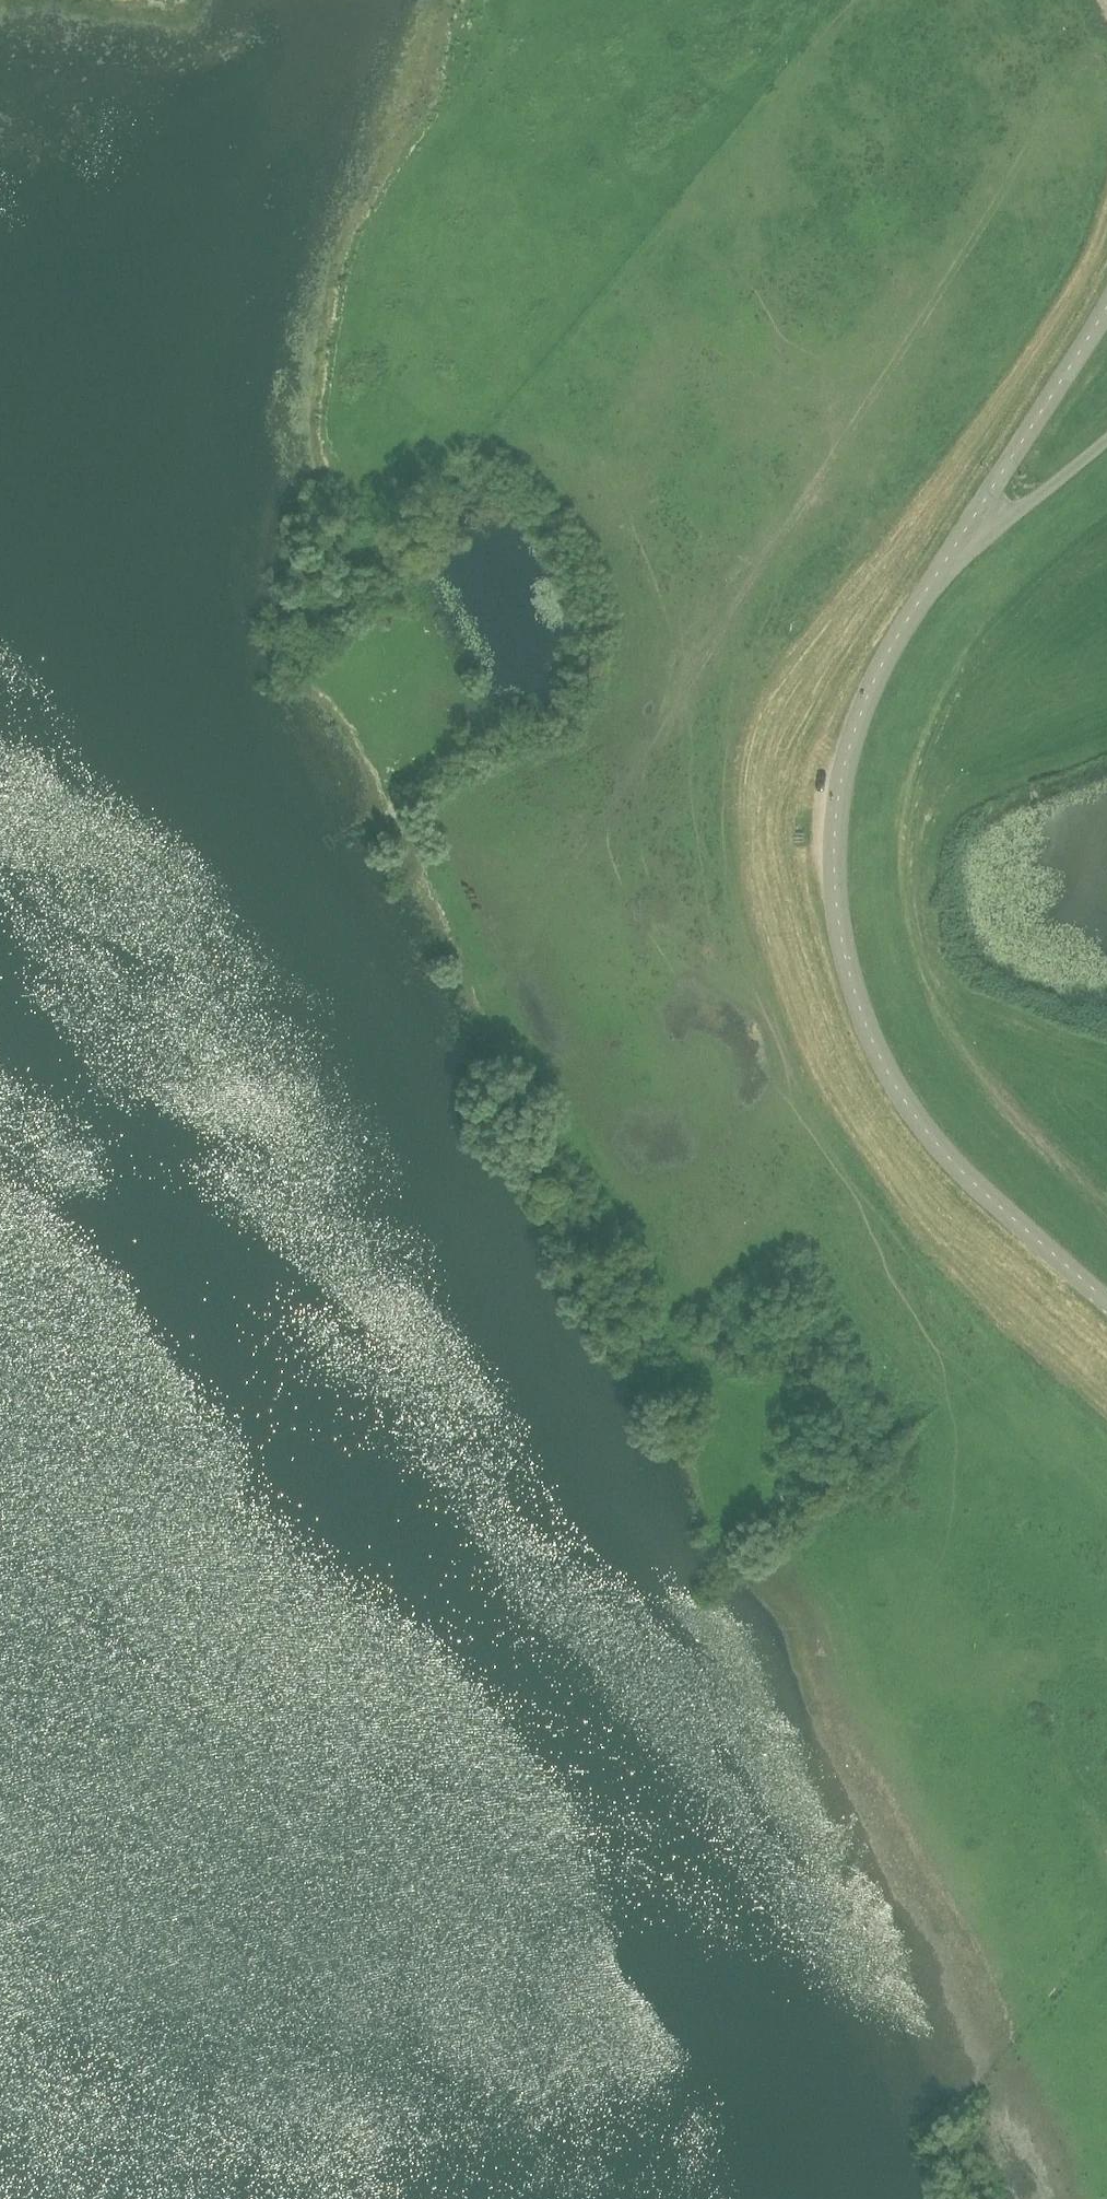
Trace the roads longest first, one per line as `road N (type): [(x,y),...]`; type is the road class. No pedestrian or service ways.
road 1 (unclassified): [(1106,1299),(966,1172),(907,1102),(881,1062),(846,955),(833,836),(840,771),(868,690),(950,565)]
road 2 (unclassified): [(950,565),(1106,289)]
road 3 (unclassified): [(950,565),(1106,439)]

